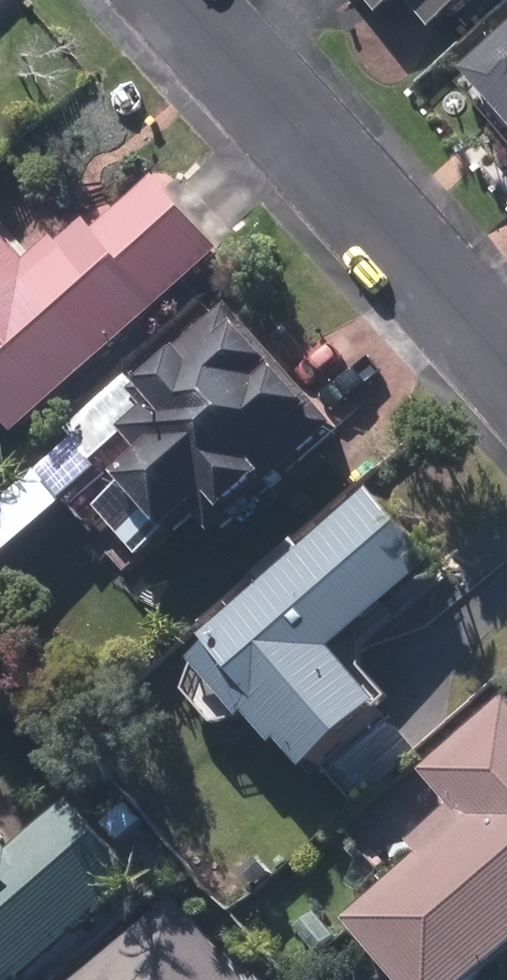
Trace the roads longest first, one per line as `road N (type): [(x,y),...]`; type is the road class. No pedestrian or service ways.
road 1 (residential): [(192,0),(506,352)]

